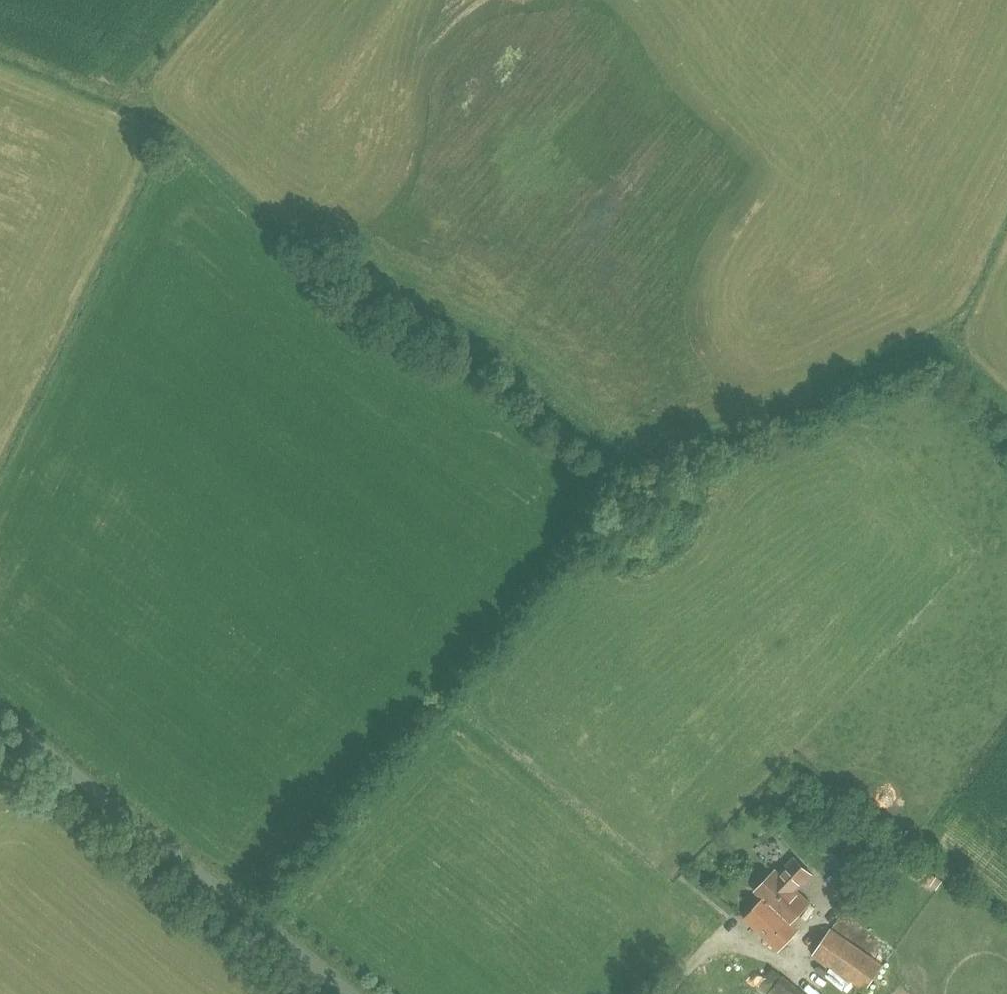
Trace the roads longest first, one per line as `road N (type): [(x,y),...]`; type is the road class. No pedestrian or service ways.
road 1 (unclassified): [(356,993),(0,714)]

